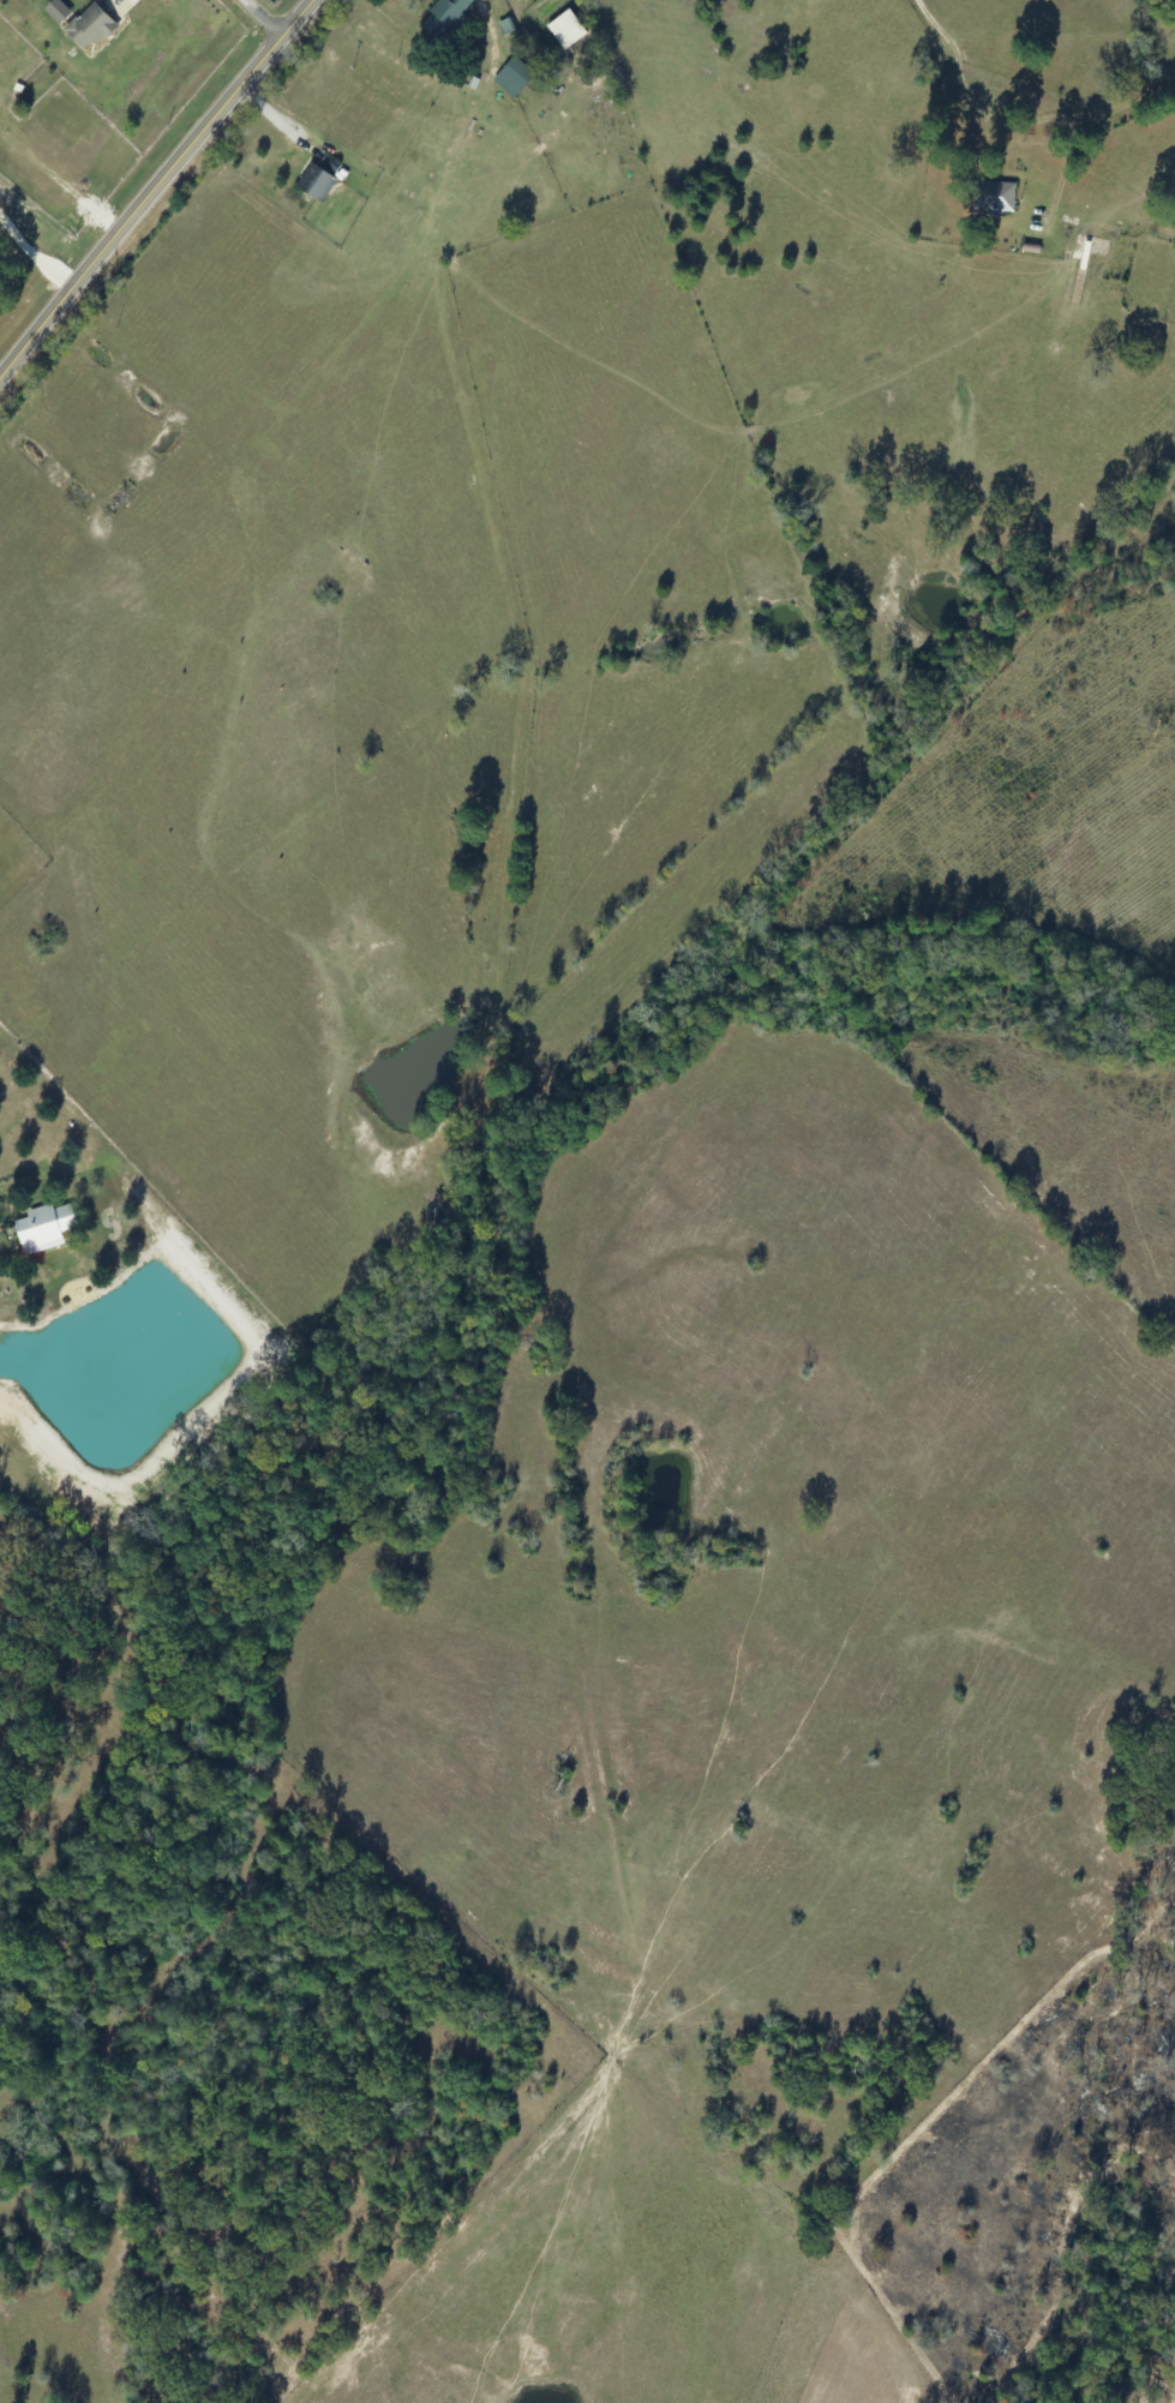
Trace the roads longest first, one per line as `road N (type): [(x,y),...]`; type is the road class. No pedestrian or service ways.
road 1 (residential): [(749,2165),(695,2123),(695,1962),(630,1896),(600,1830),(552,1346),(647,1131),(701,1047),(719,945),(1174,453)]
road 2 (secondary): [(315,0),(0,384)]
road 3 (residential): [(178,0),(224,47),(283,38)]

